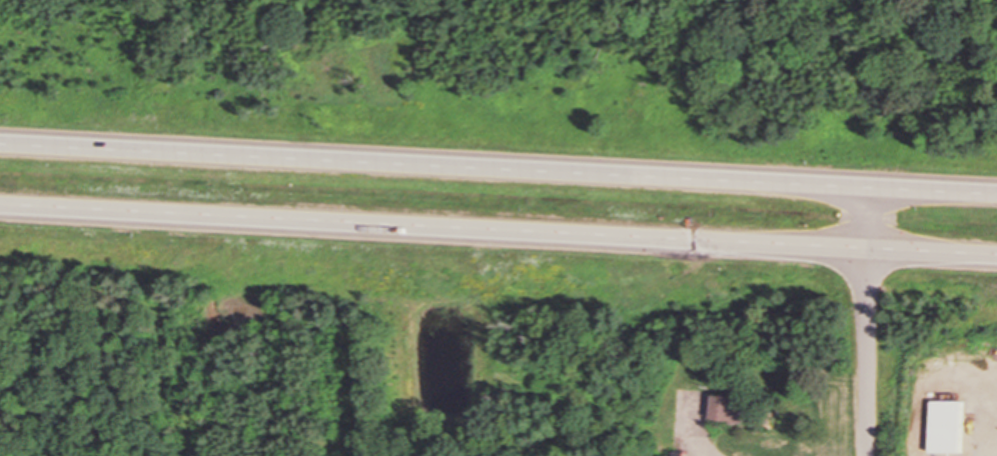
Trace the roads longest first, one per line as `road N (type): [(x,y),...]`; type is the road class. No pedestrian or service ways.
road 1 (motorway): [(0,201),(996,257)]
road 2 (motorway): [(996,193),(0,144)]
road 3 (residential): [(870,455),(871,187)]

